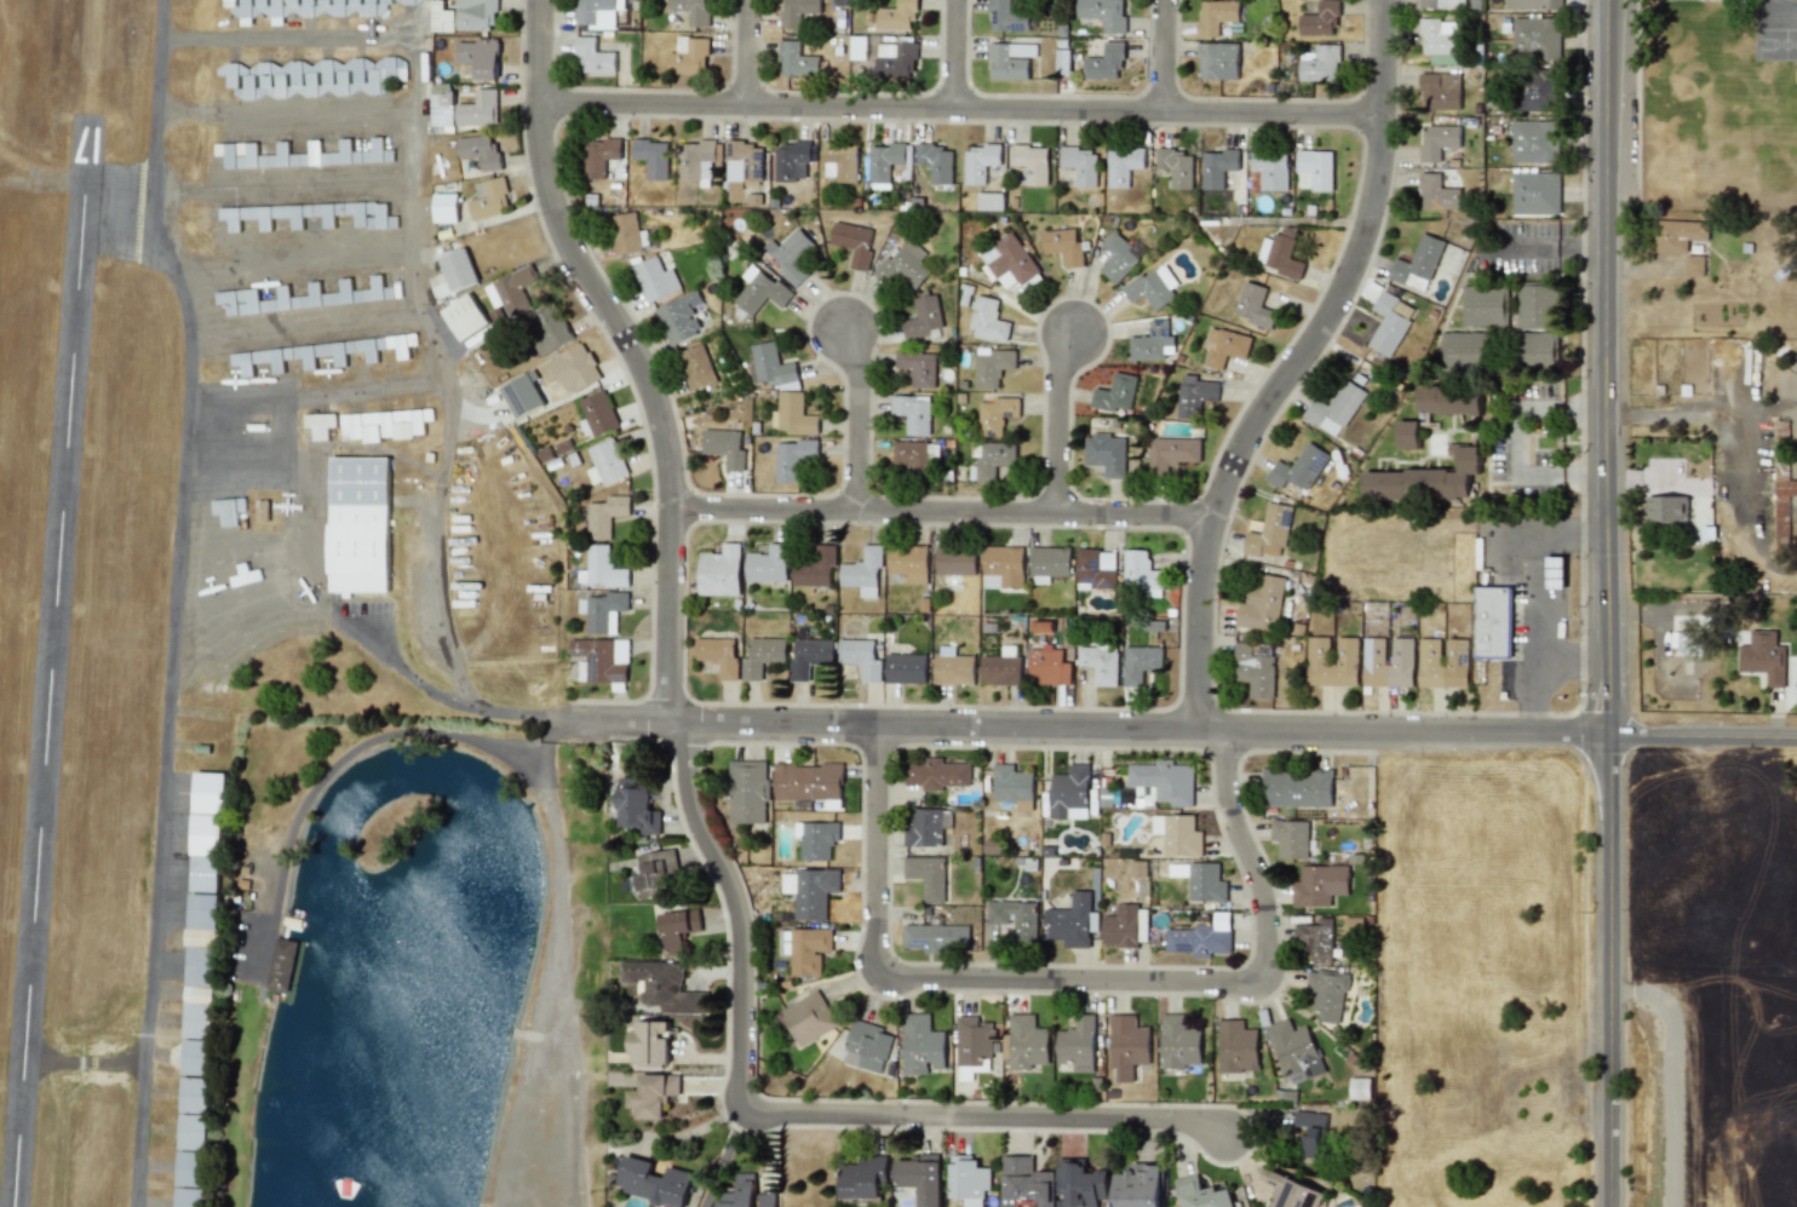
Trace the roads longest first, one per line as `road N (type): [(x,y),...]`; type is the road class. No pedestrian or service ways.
road 1 (residential): [(579,720),(1796,738)]
road 2 (residential): [(885,724),(885,972),(1278,978),(1276,907),(1241,803),(1238,730)]
road 3 (residential): [(542,97),(1386,111)]
road 4 (residential): [(1202,729),(1202,605),(1217,512),(1248,435),(1328,316),(1361,247),(1383,159),(1386,0)]
road 5 (residential): [(672,722),(672,442),(653,379),(578,253),(553,189),(544,139),(543,0)]
road 6 (tertiary): [(1612,736),(1607,0)]
road 7 (residential): [(677,505),(1217,512)]
road 8 (residential): [(684,722),(689,812),(731,904),(740,1108),(883,1114)]
road 9 (tertiary): [(1607,1206),(1612,736)]
road 10 (residential): [(883,1114),(1207,1117),(1224,1133)]
road 11 (residential): [(1062,510),(1064,384),(1080,329)]
road 12 (residential): [(863,507),(865,400),(849,329)]

